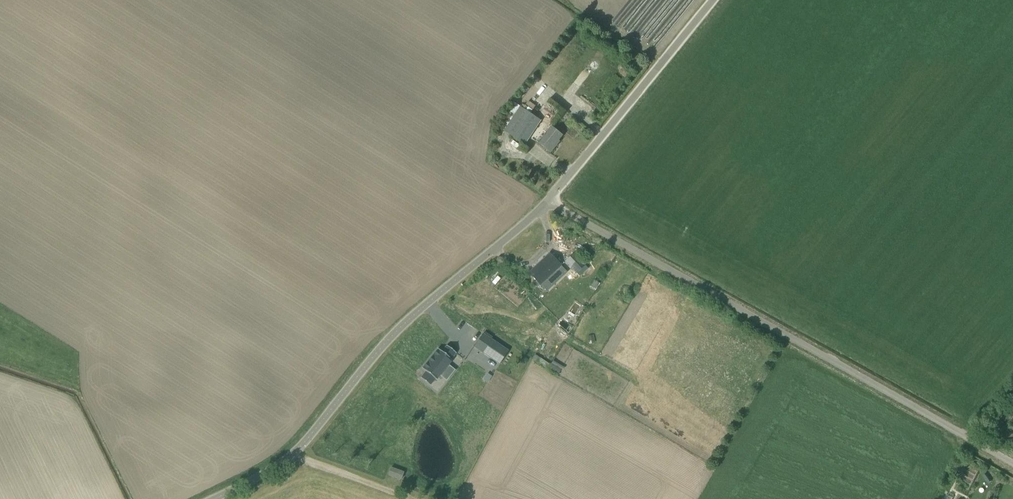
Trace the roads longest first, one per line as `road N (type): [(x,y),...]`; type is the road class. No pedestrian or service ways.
road 1 (unclassified): [(1012,463),(549,200)]
road 2 (unclassified): [(215,498),(278,468),(397,329),(549,200)]
road 3 (unclassified): [(549,200),(713,0)]
road 4 (track): [(419,498),(294,452)]

